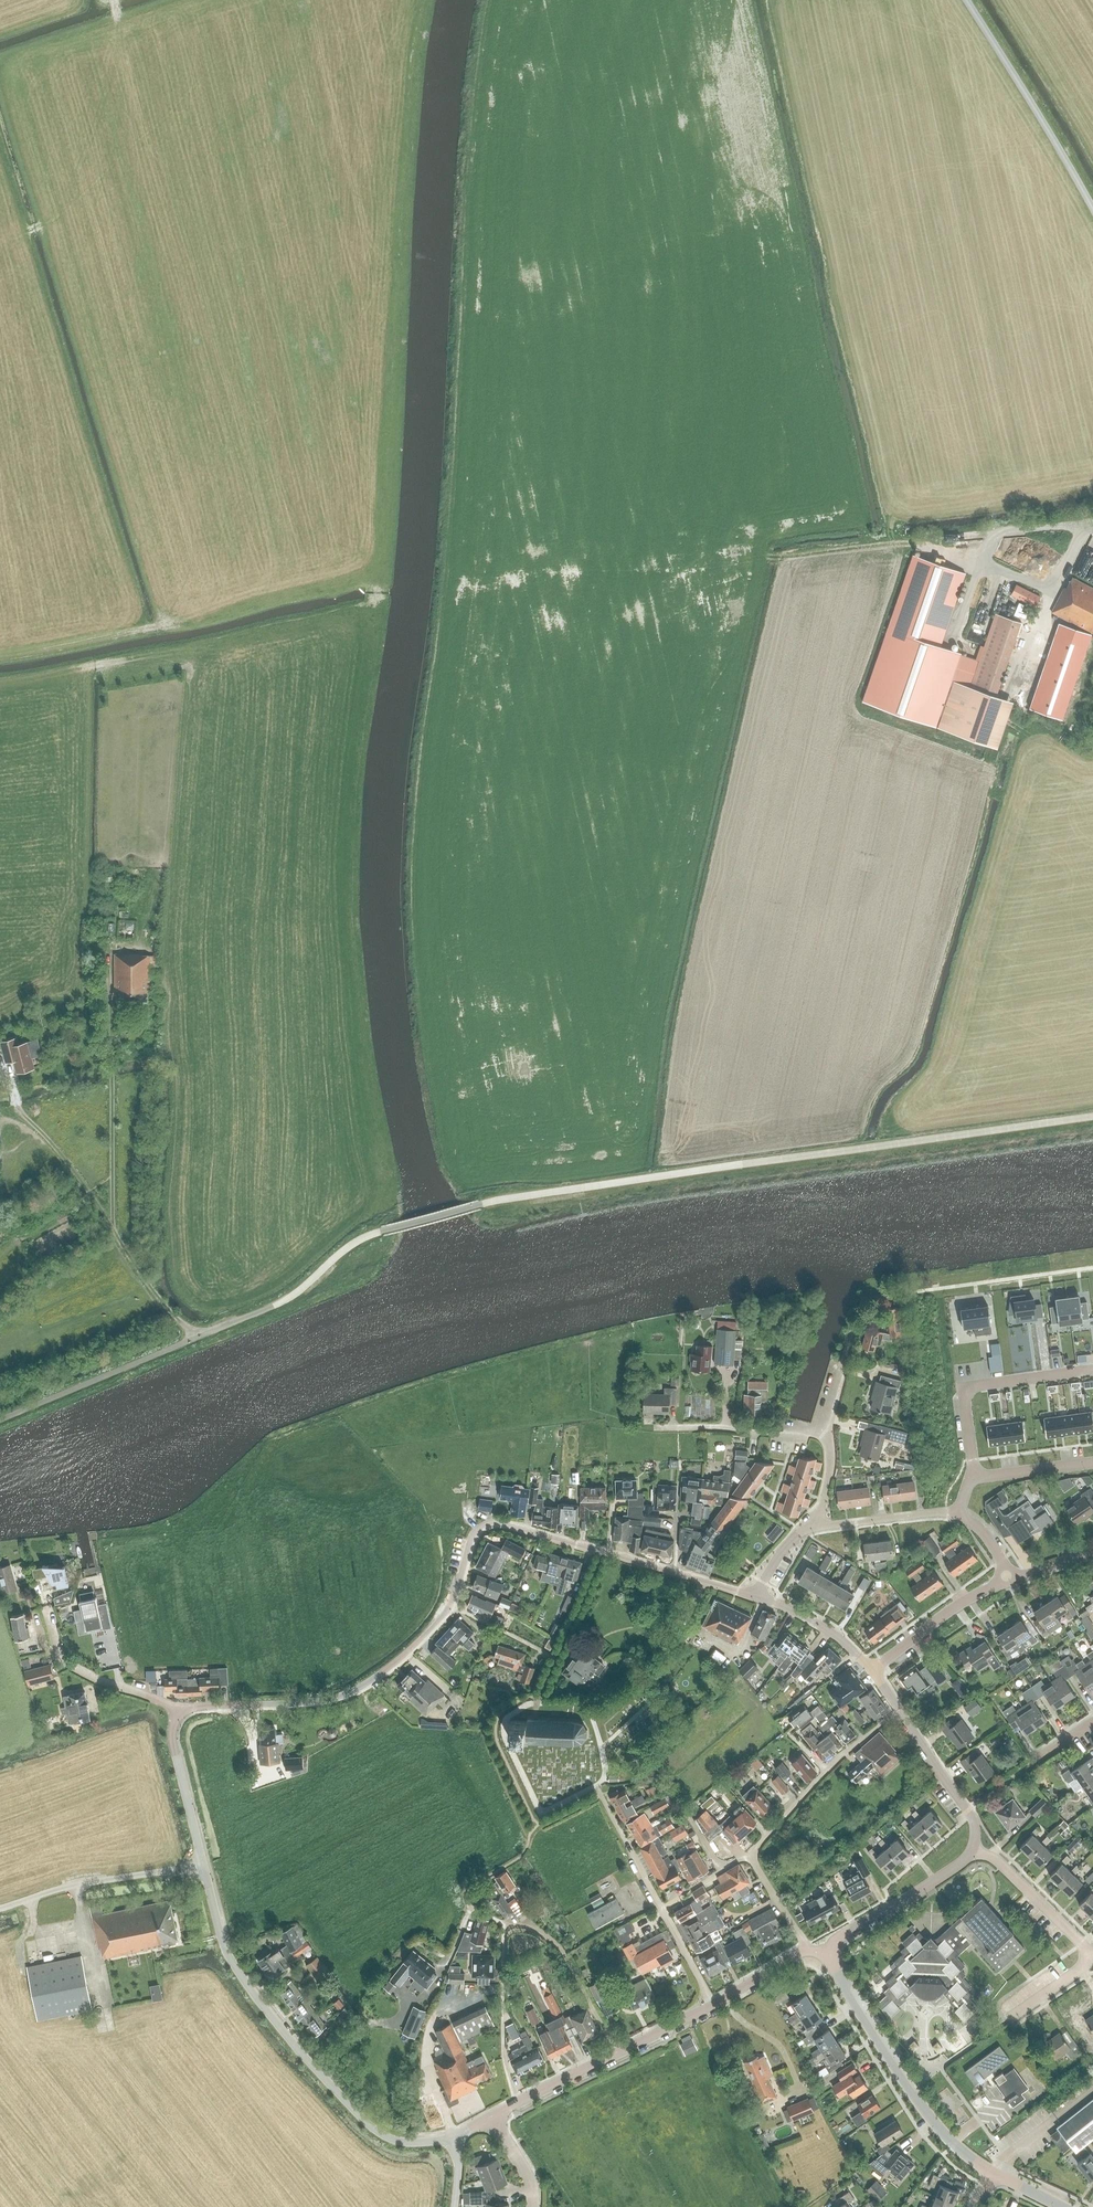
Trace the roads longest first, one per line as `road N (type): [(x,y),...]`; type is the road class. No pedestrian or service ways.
road 1 (unclassified): [(200,1336),(289,1298),(364,1238),(480,1204),(1092,1116)]
road 2 (residential): [(182,1712),(314,1703),(362,1686),(443,1615),(473,1535),(490,1523),(756,1597)]
road 3 (unclassified): [(455,2137),(416,2143),(385,2136),(302,2054),(227,1952),(203,1865)]
road 4 (tertiary): [(992,2171),(955,2145),(911,2093),(829,1954)]
road 5 (unclassified): [(1092,209),(966,0)]
road 6 (residential): [(715,2004),(601,1795)]
road 7 (residential): [(975,1477),(962,1387),(1092,1370)]
road 8 (unclassified): [(200,1336),(0,1420)]
road 9 (residential): [(750,1856),(844,1753),(899,1710)]
road 10 (unclassified): [(0,1909),(76,1885),(203,1865)]
road 11 (residential): [(182,1712),(61,1660),(46,1608)]
road 12 (residential): [(505,1926),(555,1943),(617,2053)]
road 13 (residential): [(517,2102),(504,2048),(505,1926)]
road 14 (tertiary): [(971,1851),(842,1936),(829,1954)]
road 15 (track): [(0,655),(163,625)]
road 16 (residential): [(871,1671),(968,1599),(1009,1581)]
road 17 (residential): [(827,1435),(664,1428)]
road 18 (residential): [(899,1710),(971,1816),(971,1851)]
road 19 (residential): [(1092,1953),(1001,1862),(971,1851)]
road 20 (unclassified): [(203,1865),(172,1740),(182,1712)]
road 21 (residential): [(958,1514),(817,1527)]
road 22 (residential): [(756,1597),(839,1638),(871,1671)]

